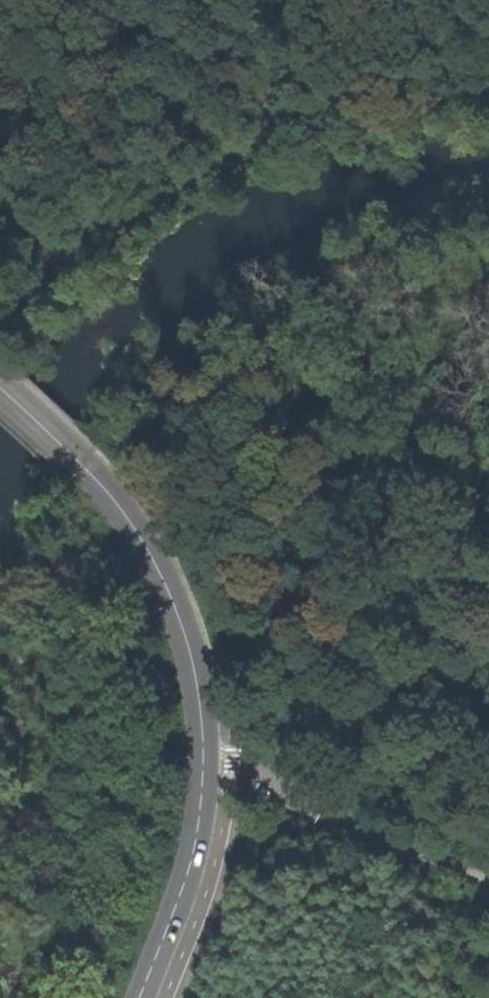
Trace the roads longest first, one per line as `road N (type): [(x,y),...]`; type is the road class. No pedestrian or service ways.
road 1 (secondary): [(0,388),(138,529),(196,668),(205,764),(197,843),(144,997)]
road 2 (track): [(0,325),(86,237),(164,188),(373,110),(488,102)]
road 3 (track): [(394,997),(394,848)]

